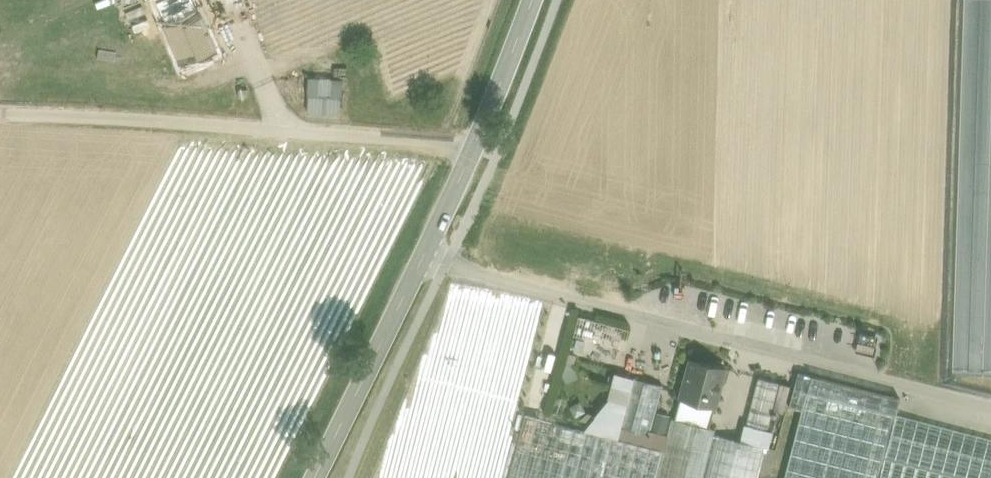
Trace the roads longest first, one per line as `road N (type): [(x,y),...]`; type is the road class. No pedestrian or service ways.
road 1 (track): [(427,248),(990,405)]
road 2 (secondary): [(529,0),(475,146),(314,477)]
road 3 (track): [(475,146),(0,112)]

